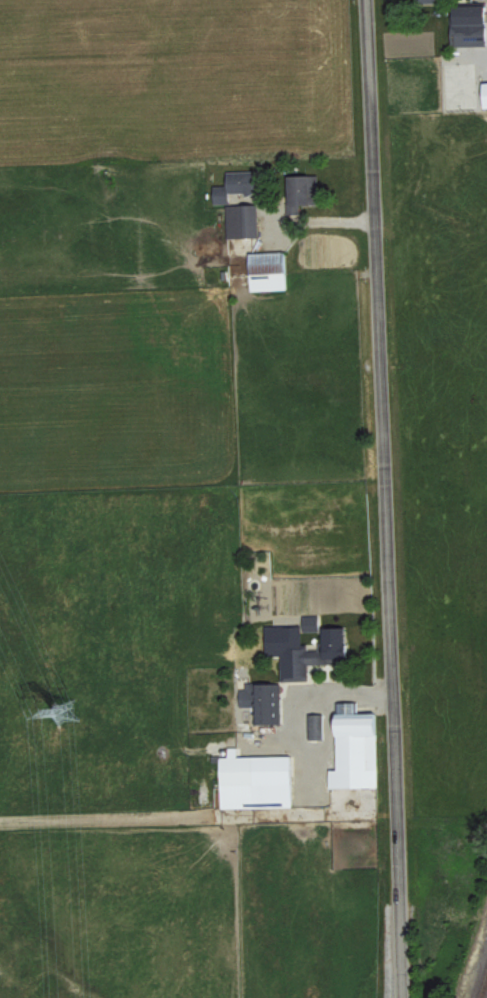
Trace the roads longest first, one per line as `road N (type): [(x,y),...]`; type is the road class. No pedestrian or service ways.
road 1 (tertiary): [(369,0),(402,997)]

